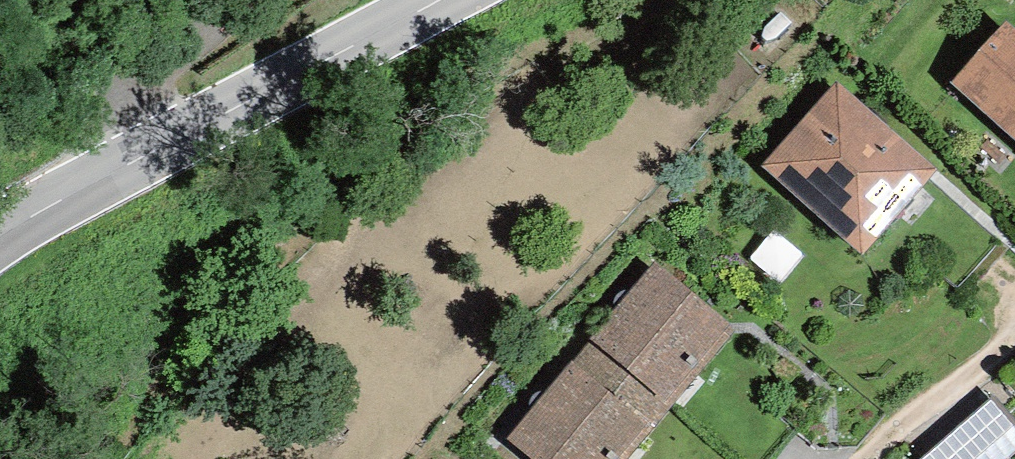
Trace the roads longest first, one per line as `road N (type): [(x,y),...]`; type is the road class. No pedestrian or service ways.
road 1 (tertiary): [(456,0),(0,235)]
road 2 (track): [(238,0),(141,85),(127,107),(121,175)]
road 3 (residential): [(1014,337),(878,458)]

